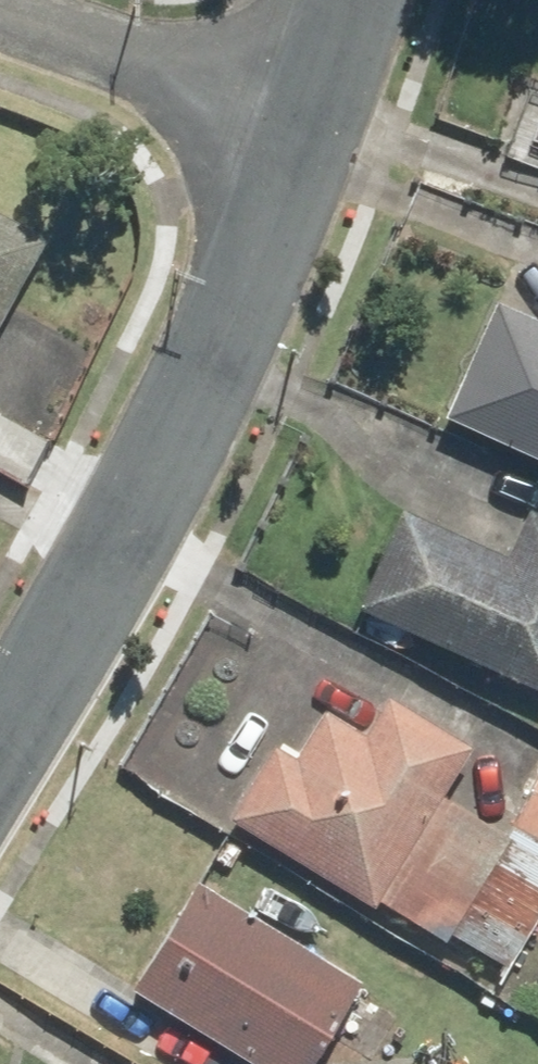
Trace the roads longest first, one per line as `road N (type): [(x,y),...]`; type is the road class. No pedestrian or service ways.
road 1 (residential): [(0,717),(235,304),(301,130)]
road 2 (residential): [(0,20),(301,130)]
road 3 (residential): [(301,130),(344,0)]

